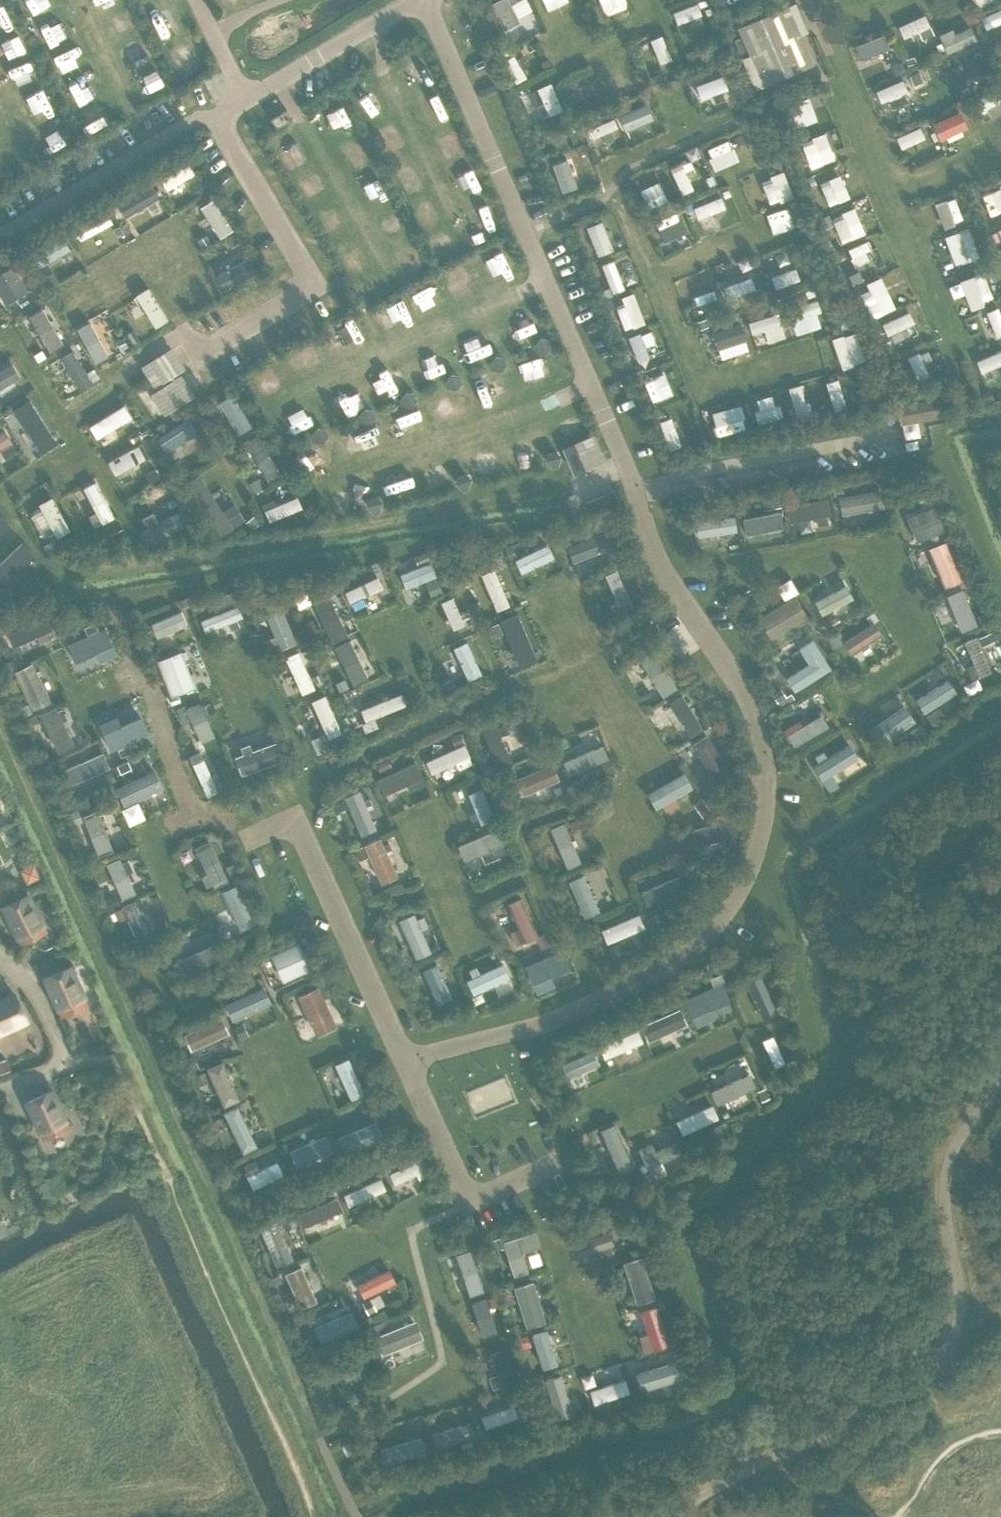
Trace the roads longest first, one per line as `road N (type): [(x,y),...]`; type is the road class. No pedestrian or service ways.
road 1 (unclassified): [(672,1516),(902,1400),(926,1379),(958,1313),(946,1178),(954,1148),(1000,1087)]

